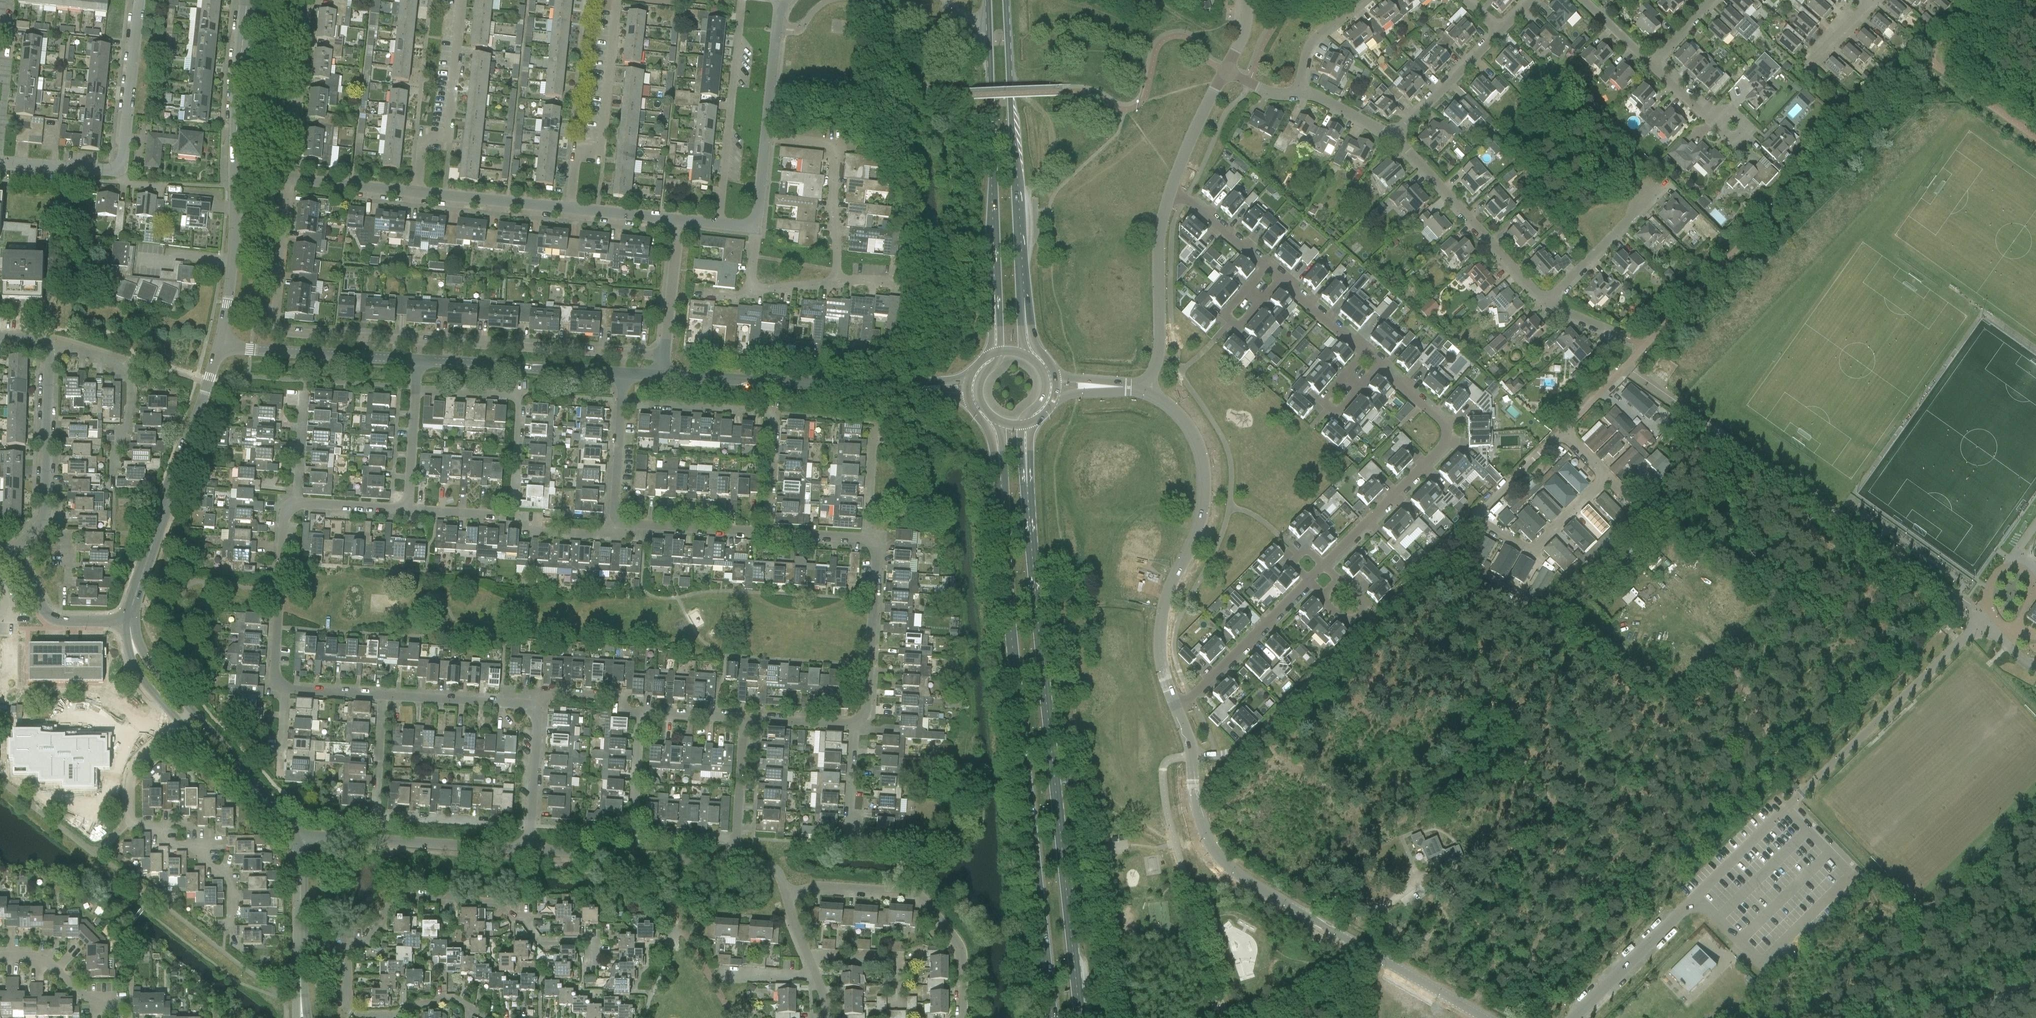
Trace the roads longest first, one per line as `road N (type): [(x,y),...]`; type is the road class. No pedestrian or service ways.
road 1 (secondary): [(1000,472),(1052,1017)]
road 2 (secondary): [(1080,1017),(1026,476)]
road 3 (unclassified): [(1191,757),(1236,749),(1257,735),(1590,406)]
road 4 (tertiary): [(1485,1017),(1234,872),(1209,848),(1191,757)]
road 5 (residential): [(275,326),(664,356)]
road 6 (tertiary): [(1173,706),(1157,650),(1165,606),(1200,524),(1204,477),(1183,419),(1145,391)]
road 7 (unclassified): [(409,508),(512,511),(519,403),(512,395),(414,388)]
road 8 (secondary): [(1025,318),(1006,0)]
road 9 (unclassified): [(736,838),(648,831),(633,805),(640,712),(744,720)]
road 10 (secondary): [(988,0),(994,296)]
road 11 (residential): [(143,0),(122,169),(0,162)]
road 12 (residential): [(186,715),(134,766),(128,816),(225,872),(228,927)]
road 13 (tertiary): [(218,349),(128,621)]
road 14 (residential): [(350,945),(370,939),(394,901),(406,897),(489,903),(518,915),(538,939),(596,940)]
road 15 (unclassified): [(531,825),(377,816),(382,694)]
road 16 (residential): [(959,1017),(962,949),(921,896),(817,888),(785,894)]
road 17 (unclassified): [(768,531),(612,520),(620,405)]
road 18 (unclassified): [(531,825),(536,720),(528,705),(382,694)]
road 19 (unclassified): [(768,531),(774,424),(766,412),(620,405)]
road 20 (tertiary): [(662,376),(910,389)]
road 21 (unclassified): [(530,851),(296,840)]
road 22 (residential): [(614,0),(599,147),(577,151),(569,209)]
road 23 (residential): [(739,0),(718,224)]
road 24 (residential): [(1396,137),(1548,301)]
road 25 (residential): [(461,0),(445,137),(424,140),(416,193)]
road 26 (residential): [(838,283),(837,145),(764,136)]
road 27 (unclassified): [(1145,391),(1159,352),(1161,225),(1172,184)]
road 28 (tertiary): [(417,362),(623,374)]
road 29 (tertiary): [(218,349),(417,362)]
road 30 (unclassified): [(285,689),(273,676),(282,518),(297,503)]
road 31 (unclassified): [(726,861),(530,851)]
road 32 (unclassified): [(854,726),(865,718),(868,691),(874,549),(866,540)]
road 33 (residential): [(51,353),(127,367),(133,376),(111,472)]
road 34 (residential): [(1173,706),(1197,693),(1309,581)]
road 35 (residential): [(350,945),(353,1011),(391,1017),(446,998),(465,1006)]
road 36 (residential): [(290,181),(312,0)]
road 37 (residential): [(1323,566),(1446,432)]
road 38 (tertiary): [(247,0),(236,175)]
road 39 (tertiary): [(236,175),(218,349)]
road 40 (residential): [(51,353),(39,522)]
road 41 (tertiary): [(296,840),(186,715)]
road 42 (residential): [(1282,277),(1237,330),(1221,315),(1267,263)]
road 43 (tertiary): [(9,554),(47,617),(128,621)]
road 44 (residential): [(416,193),(569,209)]
road 45 (residential): [(754,225),(748,285),(754,291),(838,283)]
road 46 (residential): [(1498,30),(1396,137)]
road 47 (residential): [(275,326),(290,181)]
road 48 (residential): [(1548,301),(1644,200)]
road 49 (residential): [(680,220),(664,356)]
road 50 (residential): [(764,136),(785,1)]
road 51 (residential): [(0,956),(35,956),(114,1017)]
road 52 (residential): [(899,1004),(898,963),(807,958)]
road 53 (residential): [(290,181),(416,193)]
road 54 (unclassified): [(1172,184),(1225,70)]
road 55 (residential): [(1282,277),(1377,359)]
road 56 (residential): [(1172,184),(1267,263)]
road 57 (track): [(1413,581),(1487,615),(1519,639)]
road 58 (unclassified): [(297,503),(303,383)]
road 59 (unclassified): [(409,508),(414,388)]
road 60 (residential): [(1300,96),(1311,44),(1361,0)]

